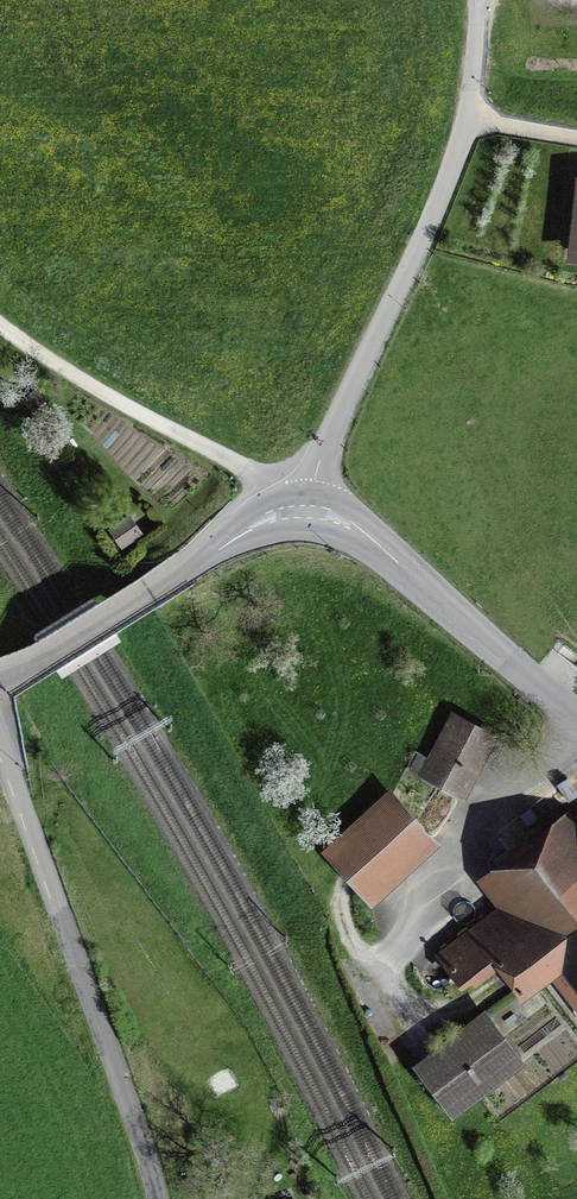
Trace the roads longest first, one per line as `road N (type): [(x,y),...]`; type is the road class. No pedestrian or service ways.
road 1 (unclassified): [(479,0),(476,74),(457,161),(320,463),(305,513)]
road 2 (track): [(305,513),(0,326)]
road 3 (unclassified): [(305,513),(248,532),(0,684)]
road 4 (unclassified): [(576,716),(373,540),(344,522),(305,513)]

